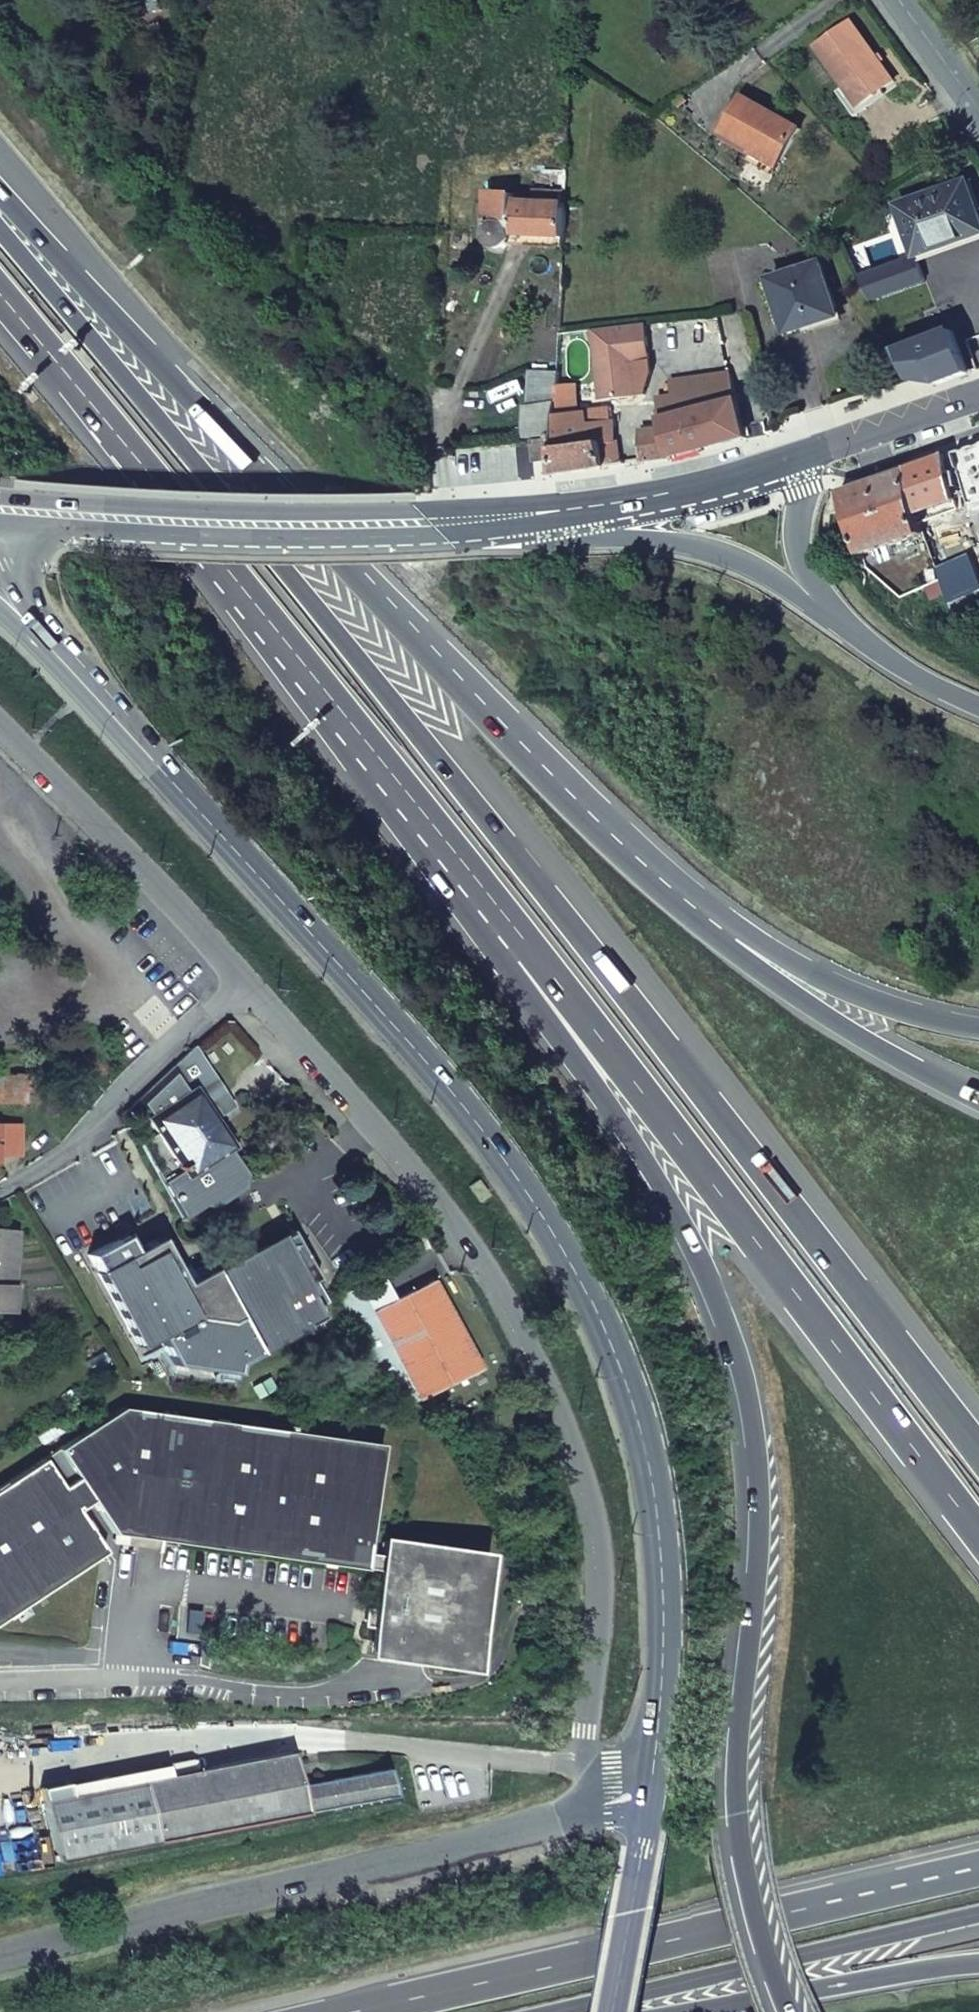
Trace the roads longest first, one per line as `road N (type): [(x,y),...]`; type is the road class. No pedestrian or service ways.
road 1 (motorway): [(978,1448),(522,860),(0,223)]
road 2 (tertiary): [(652,1794),(661,1716),(659,1537),(649,1458),(589,1299),(542,1213),(418,1049),(53,651)]
road 3 (residential): [(0,719),(242,976),(459,1231),(511,1311),(566,1441),(602,1557),(587,1727),(593,1757),(614,1782),(652,1794)]
road 4 (motorway): [(525,957),(697,1237),(737,1338),(756,1453),(759,1531),(738,1808),(741,1877),(757,1958),(784,2011)]
road 5 (motorway): [(670,888),(0,203)]
road 6 (motorway): [(0,317),(249,605),(525,957)]
road 7 (motorway): [(525,957),(722,1192),(978,1526)]
road 8 (residential): [(0,1958),(652,1794)]
road 9 (primary): [(978,1868),(355,2011)]
road 10 (secondary): [(490,523),(109,524),(0,513)]
road 11 (trunk): [(594,2011),(978,1916)]
road 12 (motorway): [(490,523),(719,551),(844,622)]
road 13 (motorway): [(978,1095),(865,1037),(776,980),(670,888)]
road 14 (motorway): [(978,1025),(861,992),(670,888)]
road 15 (secondary): [(819,460),(675,495),(490,523)]
road 16 (motorway): [(652,2011),(978,1963)]
road 17 (tertiary): [(613,2011),(652,1794)]
road 18 (motorway): [(819,460),(801,506),(800,551),(844,622)]
road 19 (secondary): [(978,404),(819,460)]
road 20 (motorway): [(844,622),(921,677),(978,705)]
road 21 (residential): [(978,112),(898,0)]

